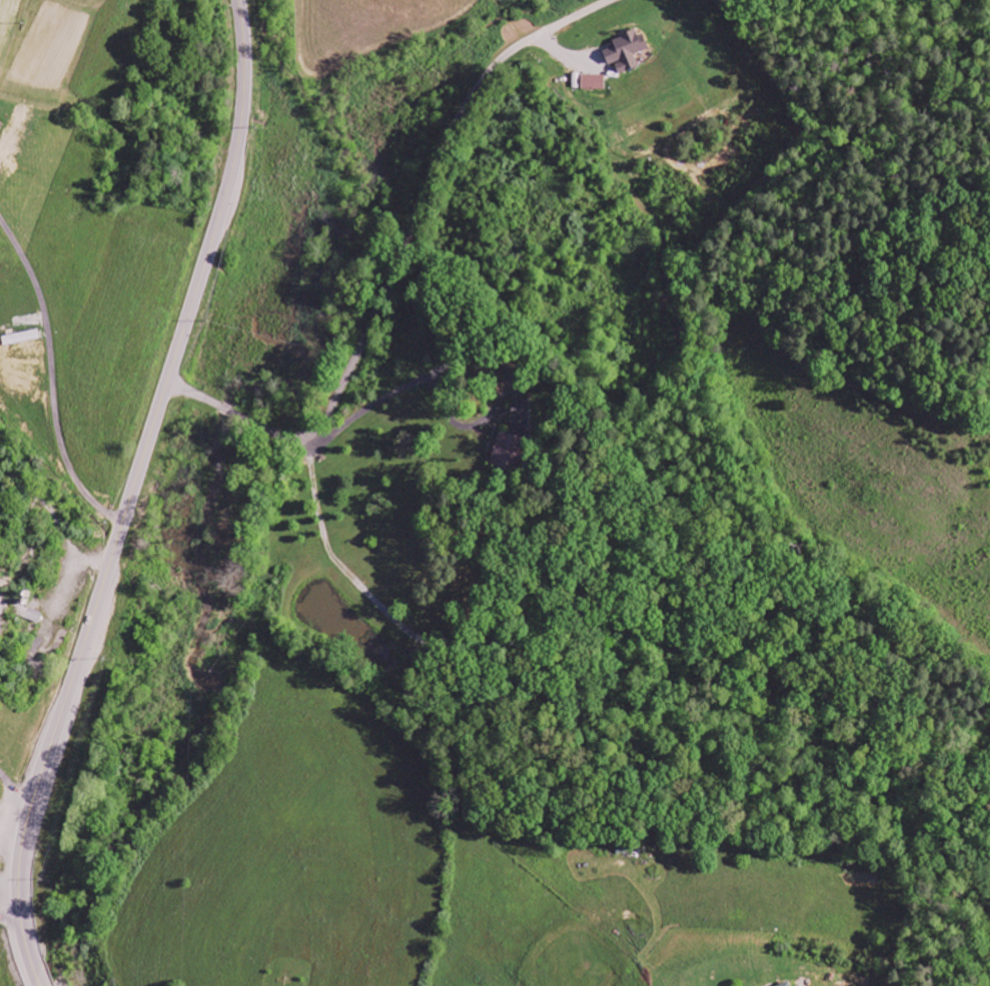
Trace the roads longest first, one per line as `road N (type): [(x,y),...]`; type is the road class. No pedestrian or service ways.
road 1 (primary): [(11,985),(5,942),(11,875),(235,166),(246,91),(239,0)]
road 2 (residential): [(208,401),(283,436),(316,429),(473,90),(505,55),(612,0)]

